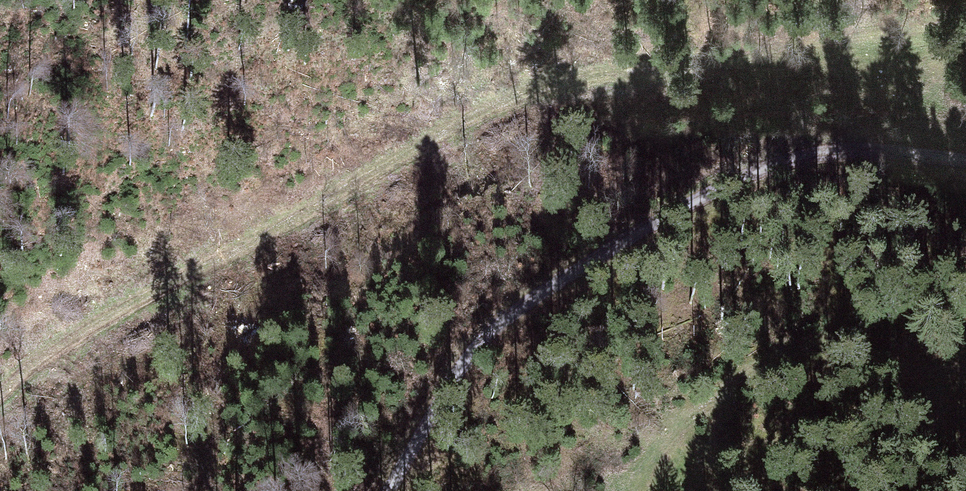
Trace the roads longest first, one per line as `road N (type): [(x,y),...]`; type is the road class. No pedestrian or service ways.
road 1 (track): [(0,418),(66,354),(144,306),(500,109),(577,82),(965,27)]
road 2 (track): [(965,162),(832,149),(786,157),(691,198),(492,327),(385,490)]

